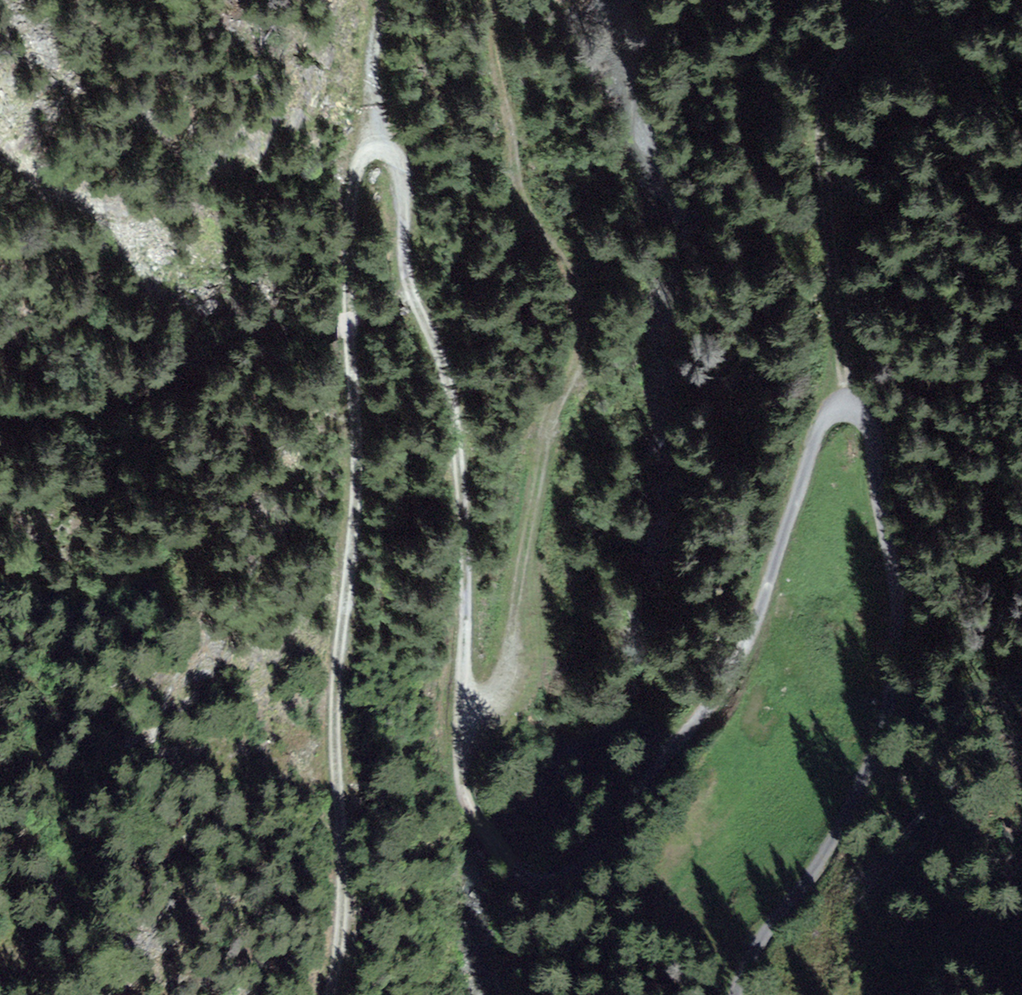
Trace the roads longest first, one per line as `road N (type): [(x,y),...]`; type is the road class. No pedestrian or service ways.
road 1 (unclassified): [(733,994),(746,963),(834,847),(893,729),(906,673),(875,439),(863,420),(830,418),(818,434),(735,689),(696,736),(531,874),(485,835),(468,801),(465,773),(479,722)]
road 2 (track): [(584,318),(578,368),(546,431),(513,678),(500,706),(479,722),(462,679),(467,541),(451,368),(410,294),(399,179),(386,143)]
road 3 (track): [(386,143),(359,165),(351,233),(361,489),(337,730),(346,898),(332,994)]
road 4 (track): [(848,413),(820,153),(824,96),(869,0)]

